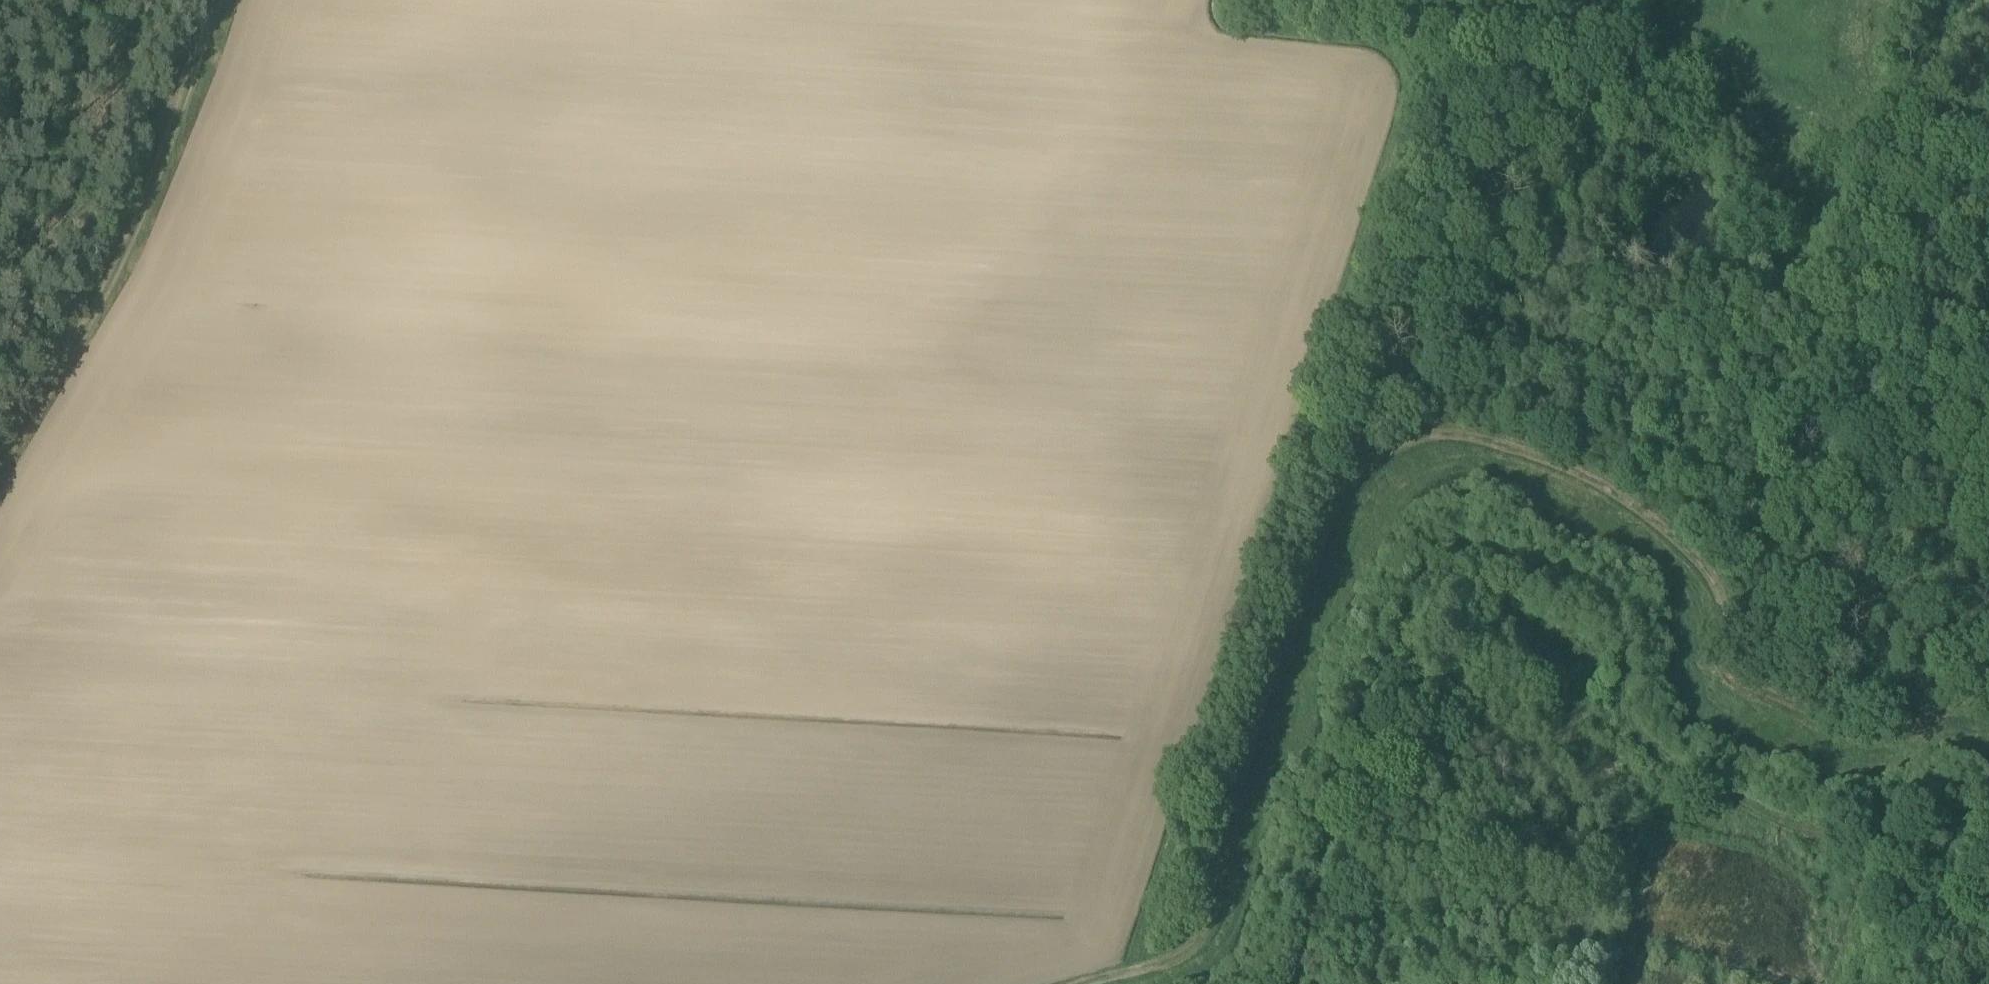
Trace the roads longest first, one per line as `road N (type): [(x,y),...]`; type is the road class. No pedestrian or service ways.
road 1 (track): [(1097,983),(1183,960),(1208,934),(1276,642),(1318,587),(1364,476),(1396,448),(1482,443),(1600,488),(1695,554),(1742,703),(1814,742),(1888,770),(1988,718)]
road 2 (track): [(0,430),(136,201),(209,0)]

